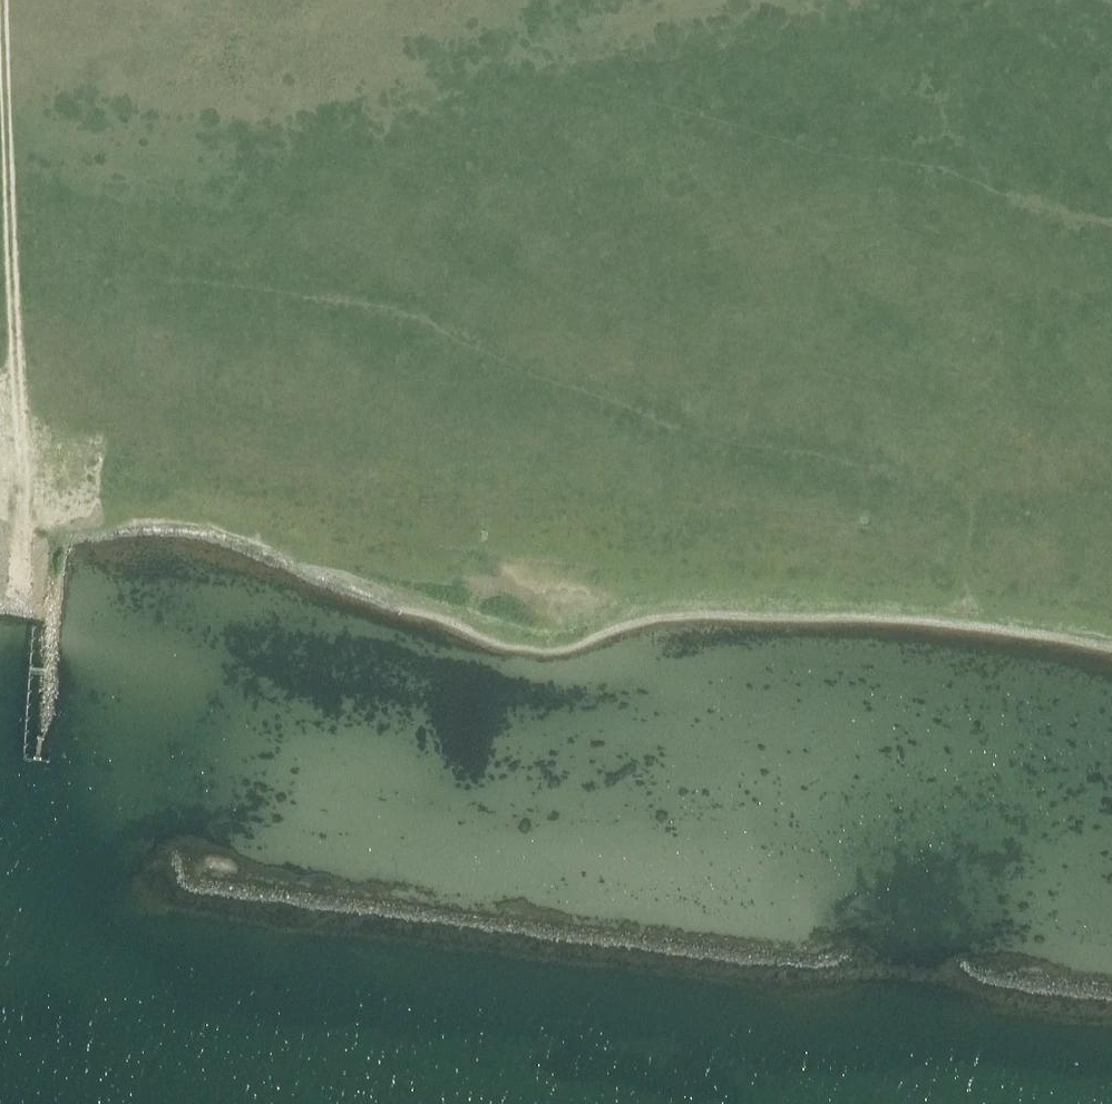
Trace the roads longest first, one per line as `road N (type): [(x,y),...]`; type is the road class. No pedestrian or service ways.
road 1 (track): [(0,92),(20,584),(13,617)]

